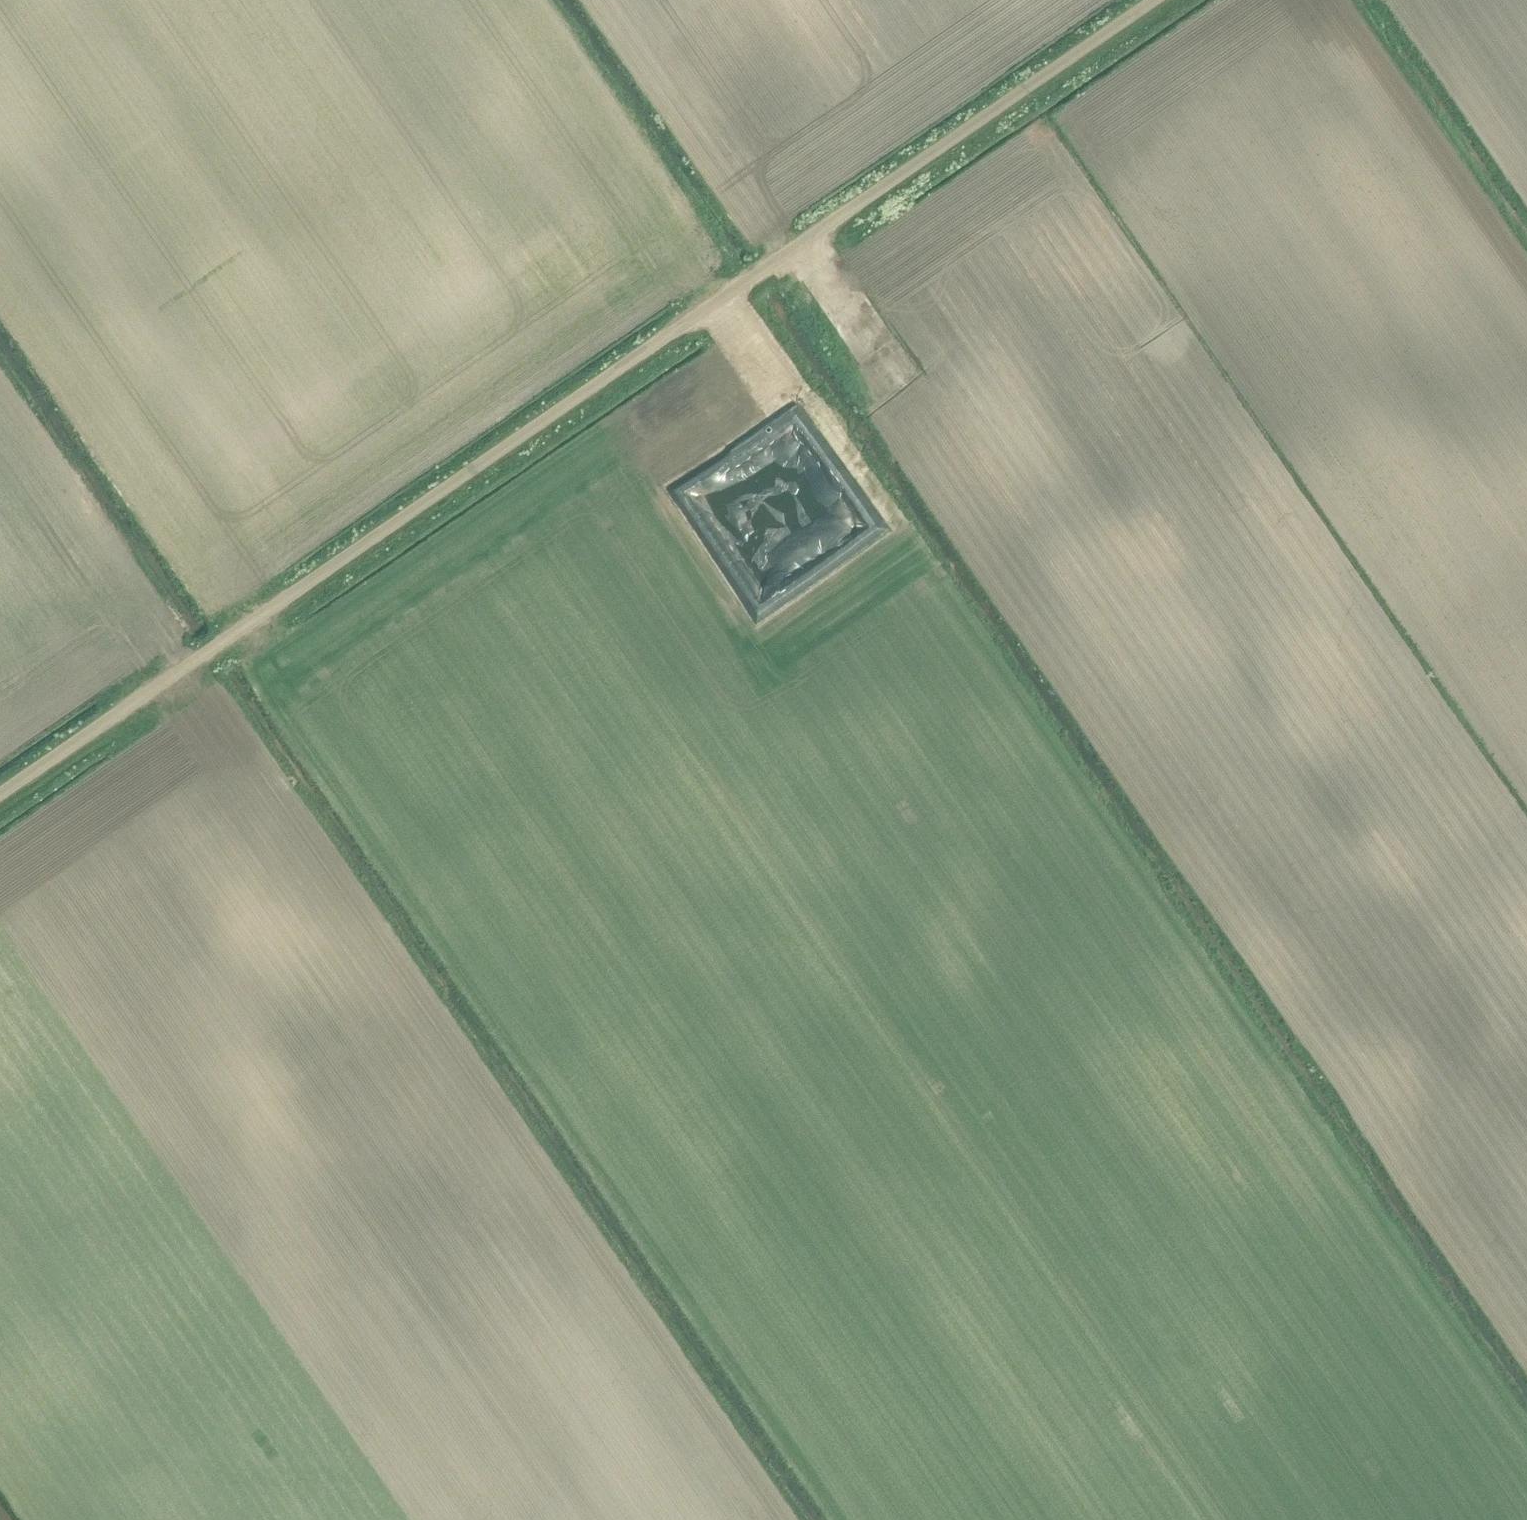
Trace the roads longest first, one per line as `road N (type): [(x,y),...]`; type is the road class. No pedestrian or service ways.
road 1 (unclassified): [(0,794),(1151,0)]

